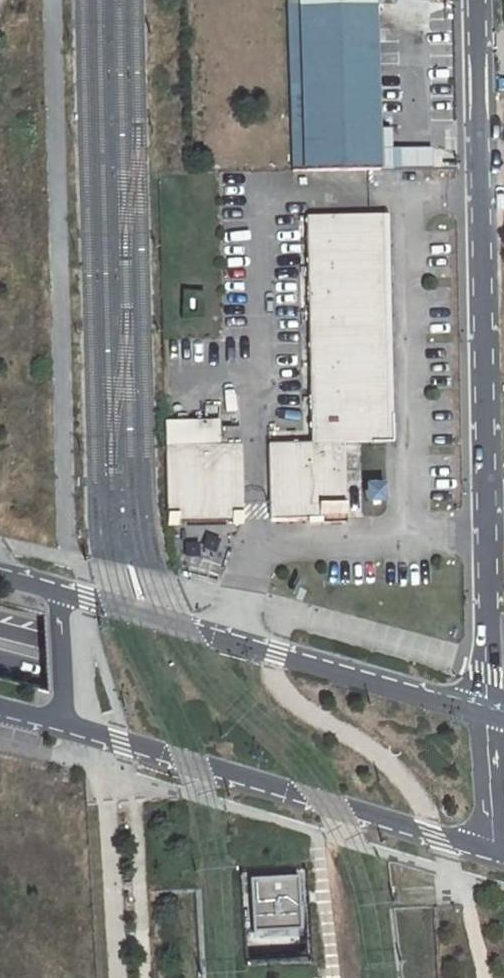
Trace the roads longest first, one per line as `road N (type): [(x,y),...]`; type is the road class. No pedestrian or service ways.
road 1 (unclassified): [(473,0),(485,713)]
road 2 (secondary): [(0,655),(503,800)]
road 3 (secondary): [(503,772),(0,627)]
road 4 (residential): [(64,723),(493,852)]
road 5 (residential): [(485,713),(57,591)]
road 6 (residential): [(493,852),(485,713)]
road 7 (residential): [(64,723),(57,591)]

